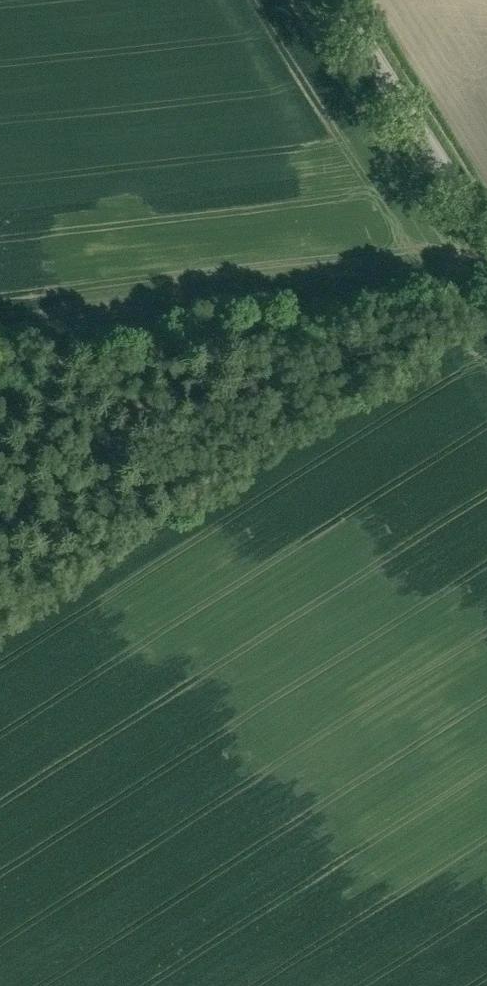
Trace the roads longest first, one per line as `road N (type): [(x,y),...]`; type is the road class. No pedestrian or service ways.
road 1 (unclassified): [(486,246),(334,0)]

